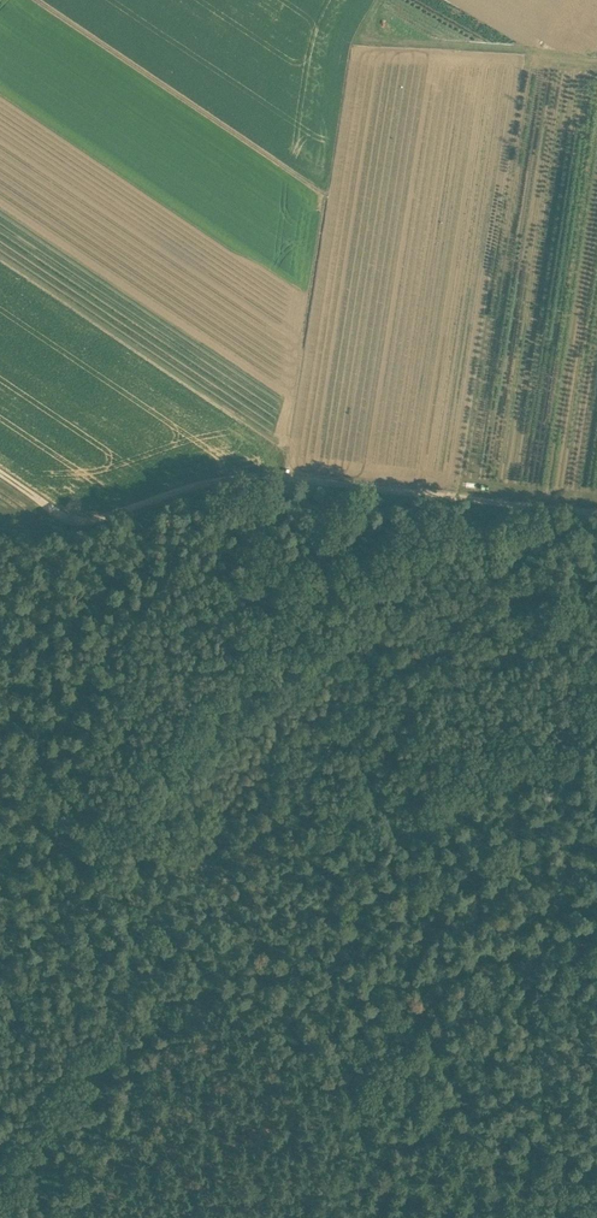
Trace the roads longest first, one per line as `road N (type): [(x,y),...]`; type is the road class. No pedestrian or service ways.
road 1 (track): [(0,904),(88,849),(241,606),(396,531),(526,499)]
road 2 (track): [(0,479),(55,516),(162,472),(212,468),(526,499)]
road 3 (track): [(355,1066),(210,977),(103,875),(0,704)]
road 4 (track): [(355,1066),(447,1102),(515,1166),(592,1217)]
road 5 (track): [(596,937),(531,988),(355,1066)]
road 6 (track): [(355,1066),(333,1176),(315,1217)]

